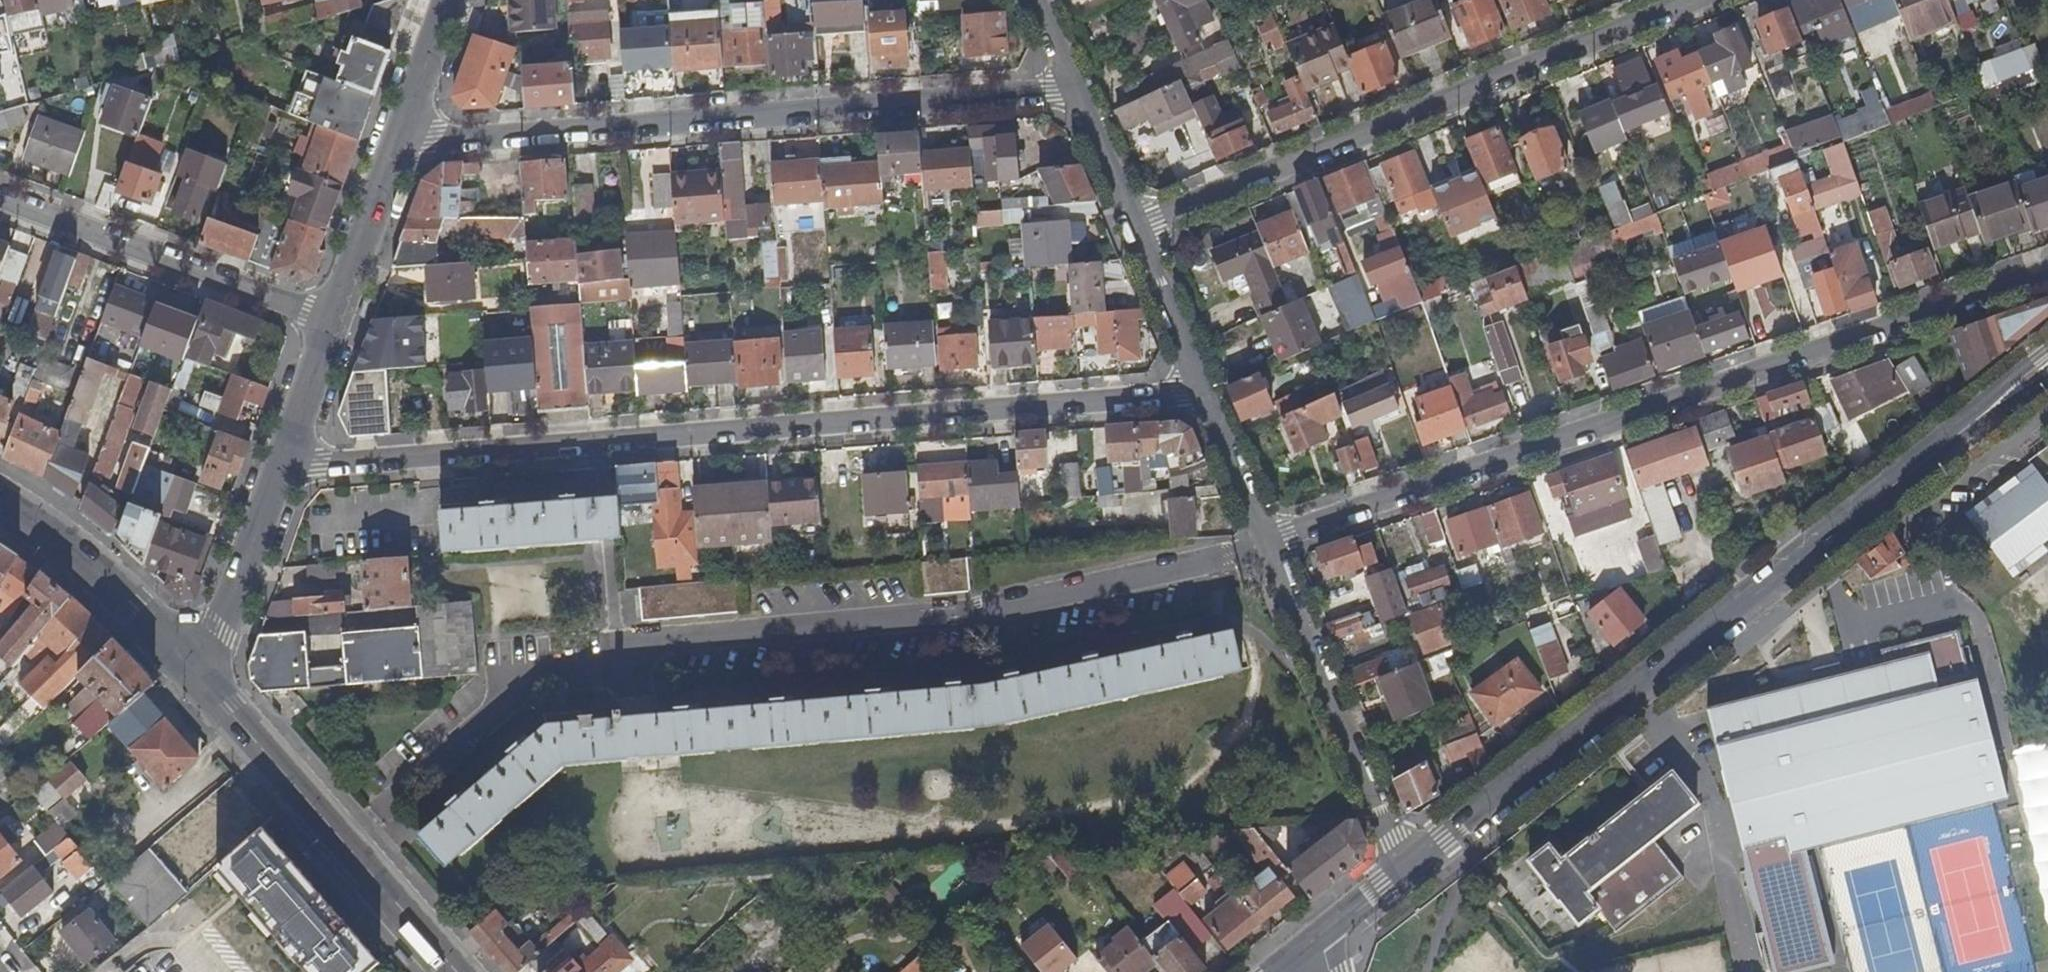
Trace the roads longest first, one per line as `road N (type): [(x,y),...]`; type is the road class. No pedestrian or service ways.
road 1 (residential): [(274,470),(1203,394)]
road 2 (residential): [(1266,541),(2047,271)]
road 3 (tertiary): [(1410,862),(2047,359)]
road 4 (residential): [(1073,89),(439,138),(397,130)]
road 5 (residential): [(1687,0),(1135,226)]
road 6 (secondary): [(461,971),(201,673)]
road 7 (residential): [(1410,862),(1266,541)]
road 8 (residential): [(0,202),(325,323)]
road 9 (secondary): [(201,673),(72,546),(0,502)]
road 10 (residential): [(201,673),(274,470)]
road 11 (residential): [(325,323),(397,130)]
road 12 (residential): [(1203,394),(1135,226)]
road 13 (residential): [(1266,541),(1203,394)]
road 14 (residential): [(274,470),(325,323)]
road 15 (residential): [(1135,226),(1073,89)]
road 16 (residential): [(397,130),(447,0)]
road 17 (tertiary): [(1312,940),(1410,862)]

